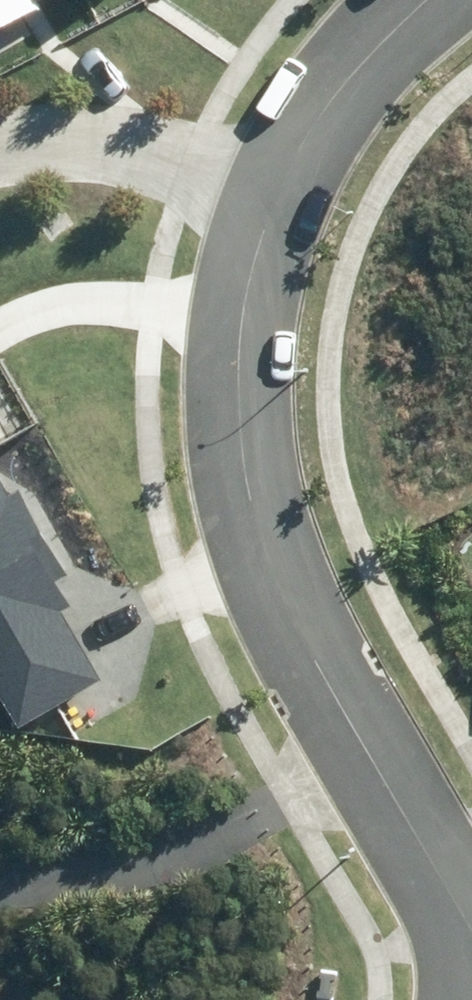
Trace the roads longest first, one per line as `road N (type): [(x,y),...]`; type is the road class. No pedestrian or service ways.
road 1 (residential): [(272,187),(241,314),(238,434),(262,543),(294,621),(471,926)]
road 2 (track): [(368,751),(159,848),(0,862)]
road 3 (residential): [(272,187),(171,161),(0,142)]
road 4 (residential): [(430,0),(352,73),(272,187)]

